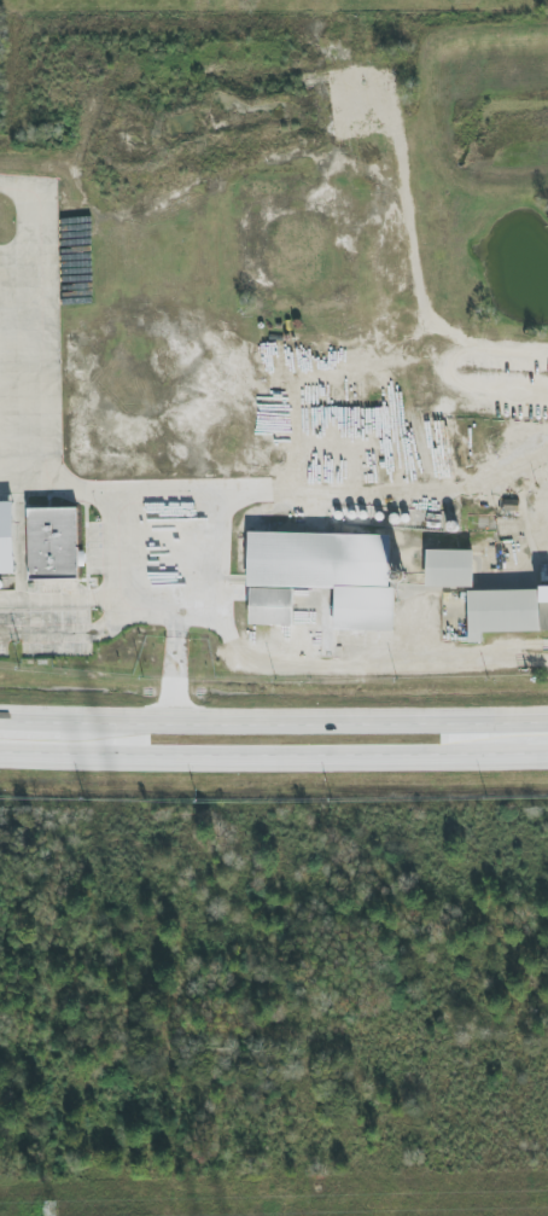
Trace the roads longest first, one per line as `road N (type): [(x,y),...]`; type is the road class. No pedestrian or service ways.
road 1 (primary): [(0,756),(547,752)]
road 2 (primary): [(547,716),(0,719)]

